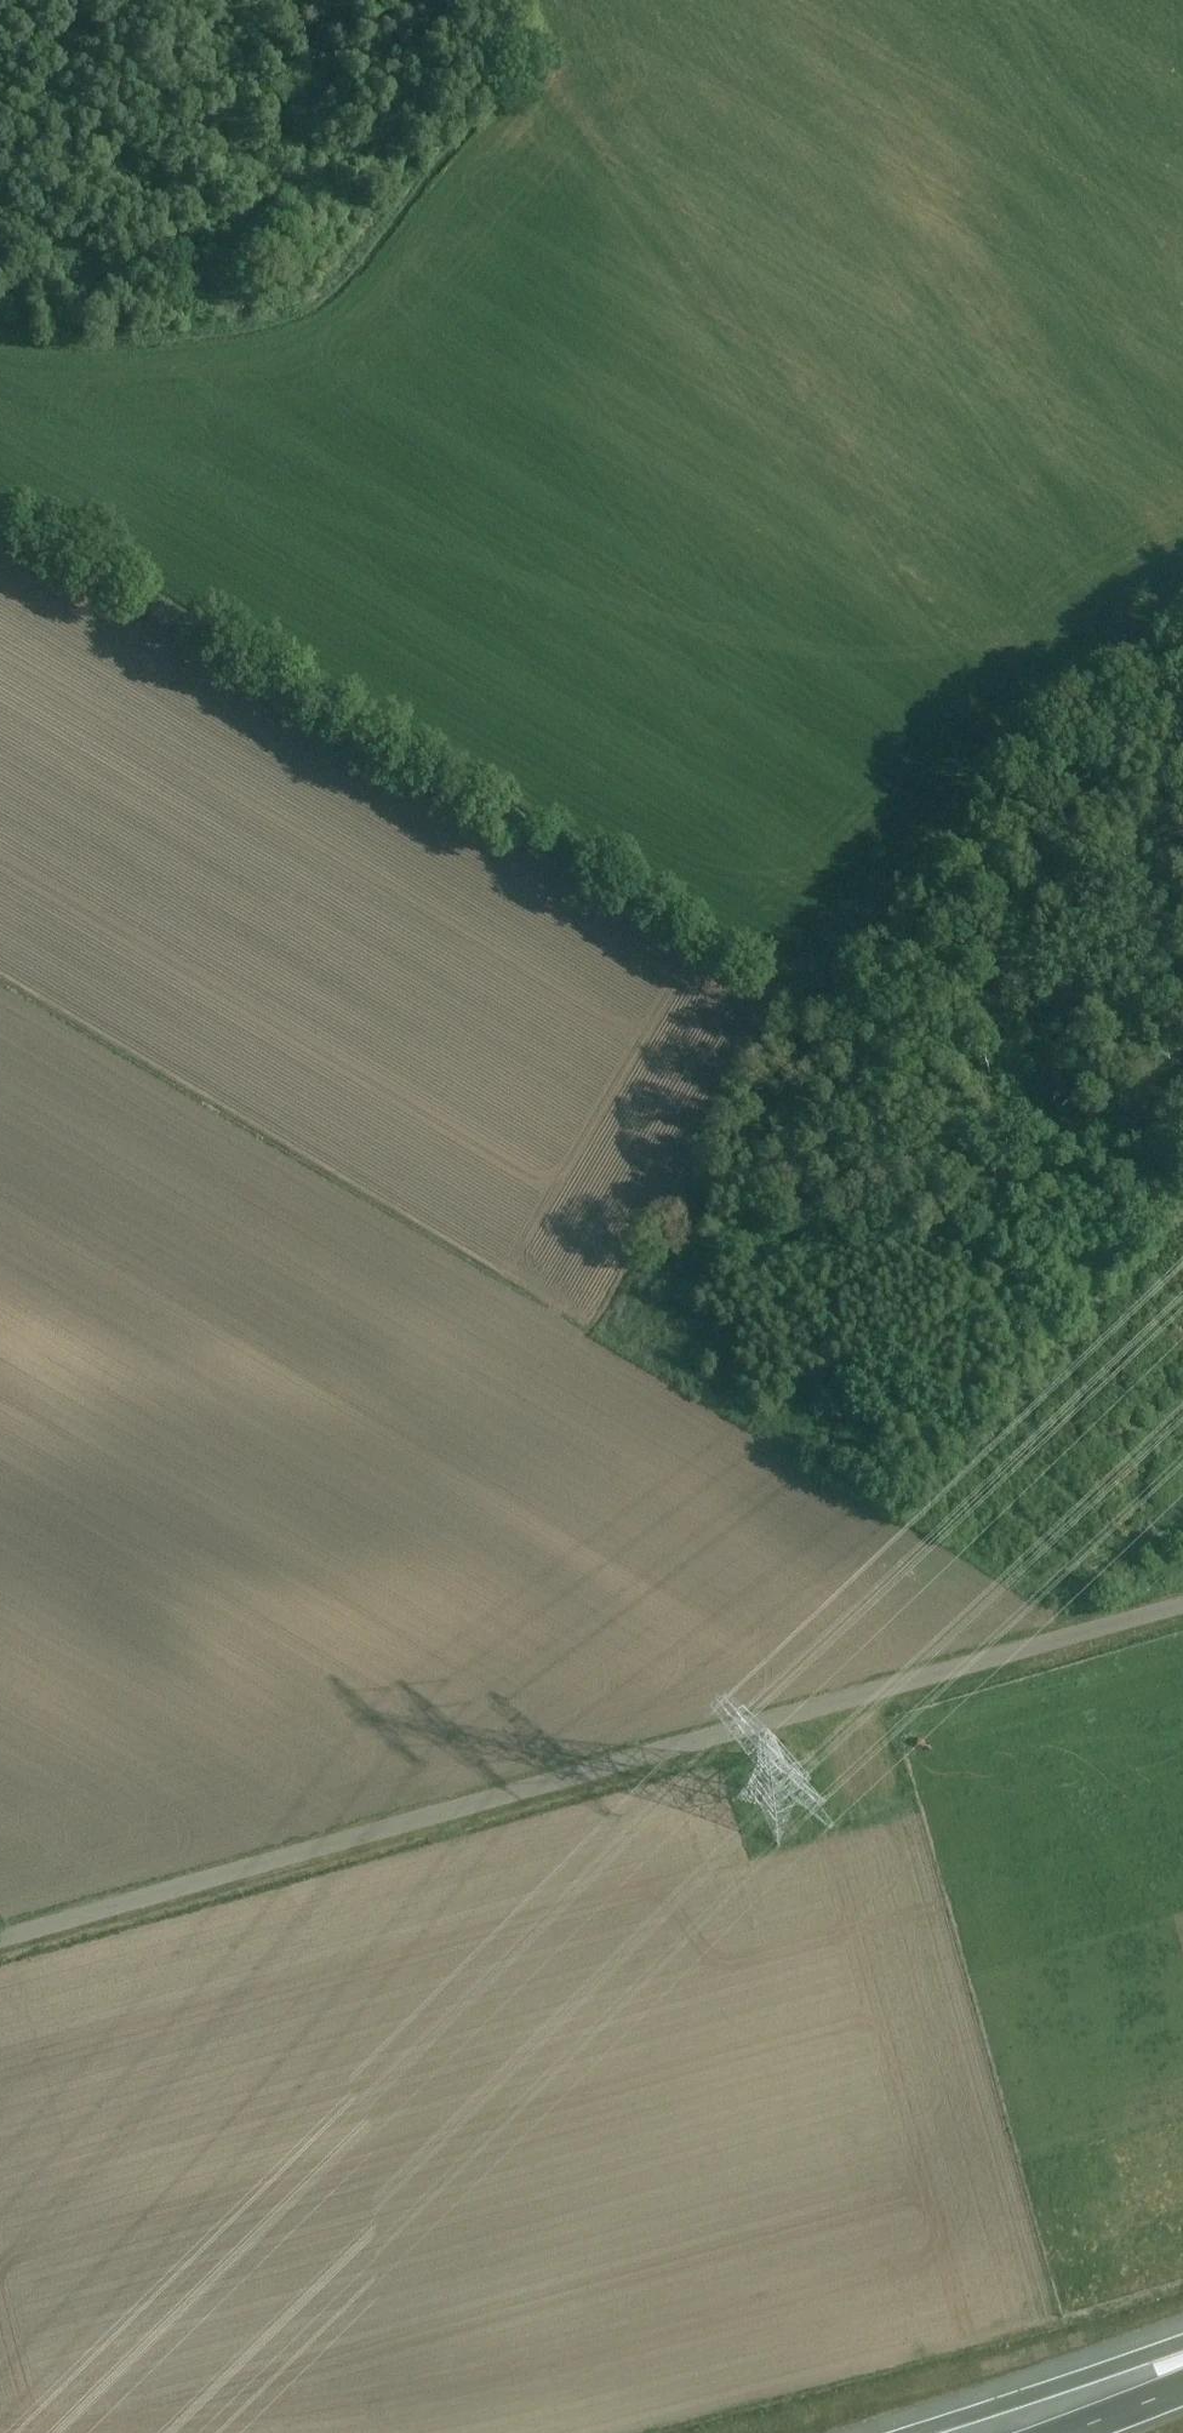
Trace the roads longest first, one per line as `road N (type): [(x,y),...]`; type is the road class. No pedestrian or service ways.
road 1 (unclassified): [(0,1942),(1182,1606)]
road 2 (motorway): [(1182,2346),(916,2432)]
road 3 (motorway): [(1182,2389),(1071,2432)]

